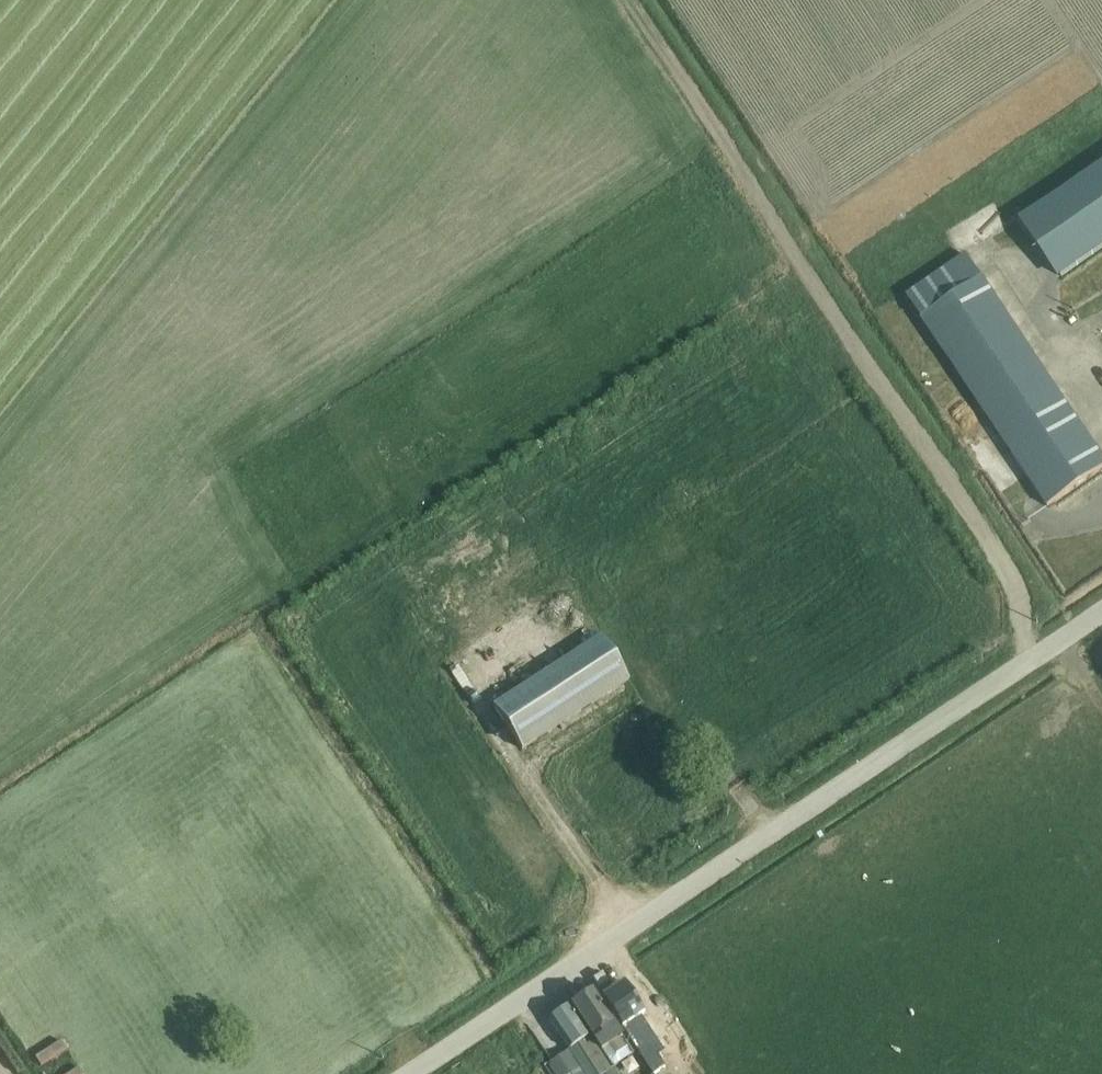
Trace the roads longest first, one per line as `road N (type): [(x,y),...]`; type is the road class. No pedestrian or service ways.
road 1 (unclassified): [(1101,613),(413,1073)]

